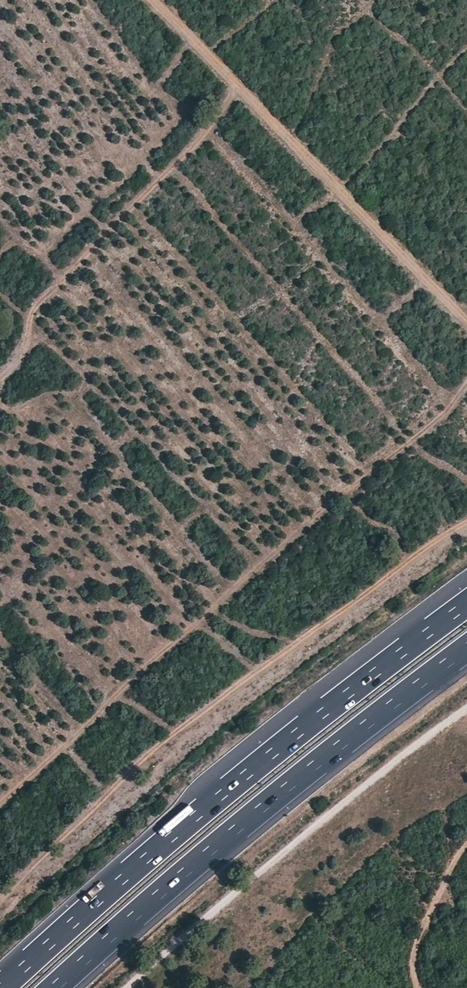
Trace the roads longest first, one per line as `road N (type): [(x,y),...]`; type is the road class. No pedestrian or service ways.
road 1 (motorway): [(466,600),(208,804),(2,987)]
road 2 (track): [(466,521),(162,743),(0,902)]
road 3 (motorway): [(57,987),(227,835),(466,647)]
road 4 (track): [(466,323),(149,0)]
road 5 (track): [(466,710),(133,987)]

